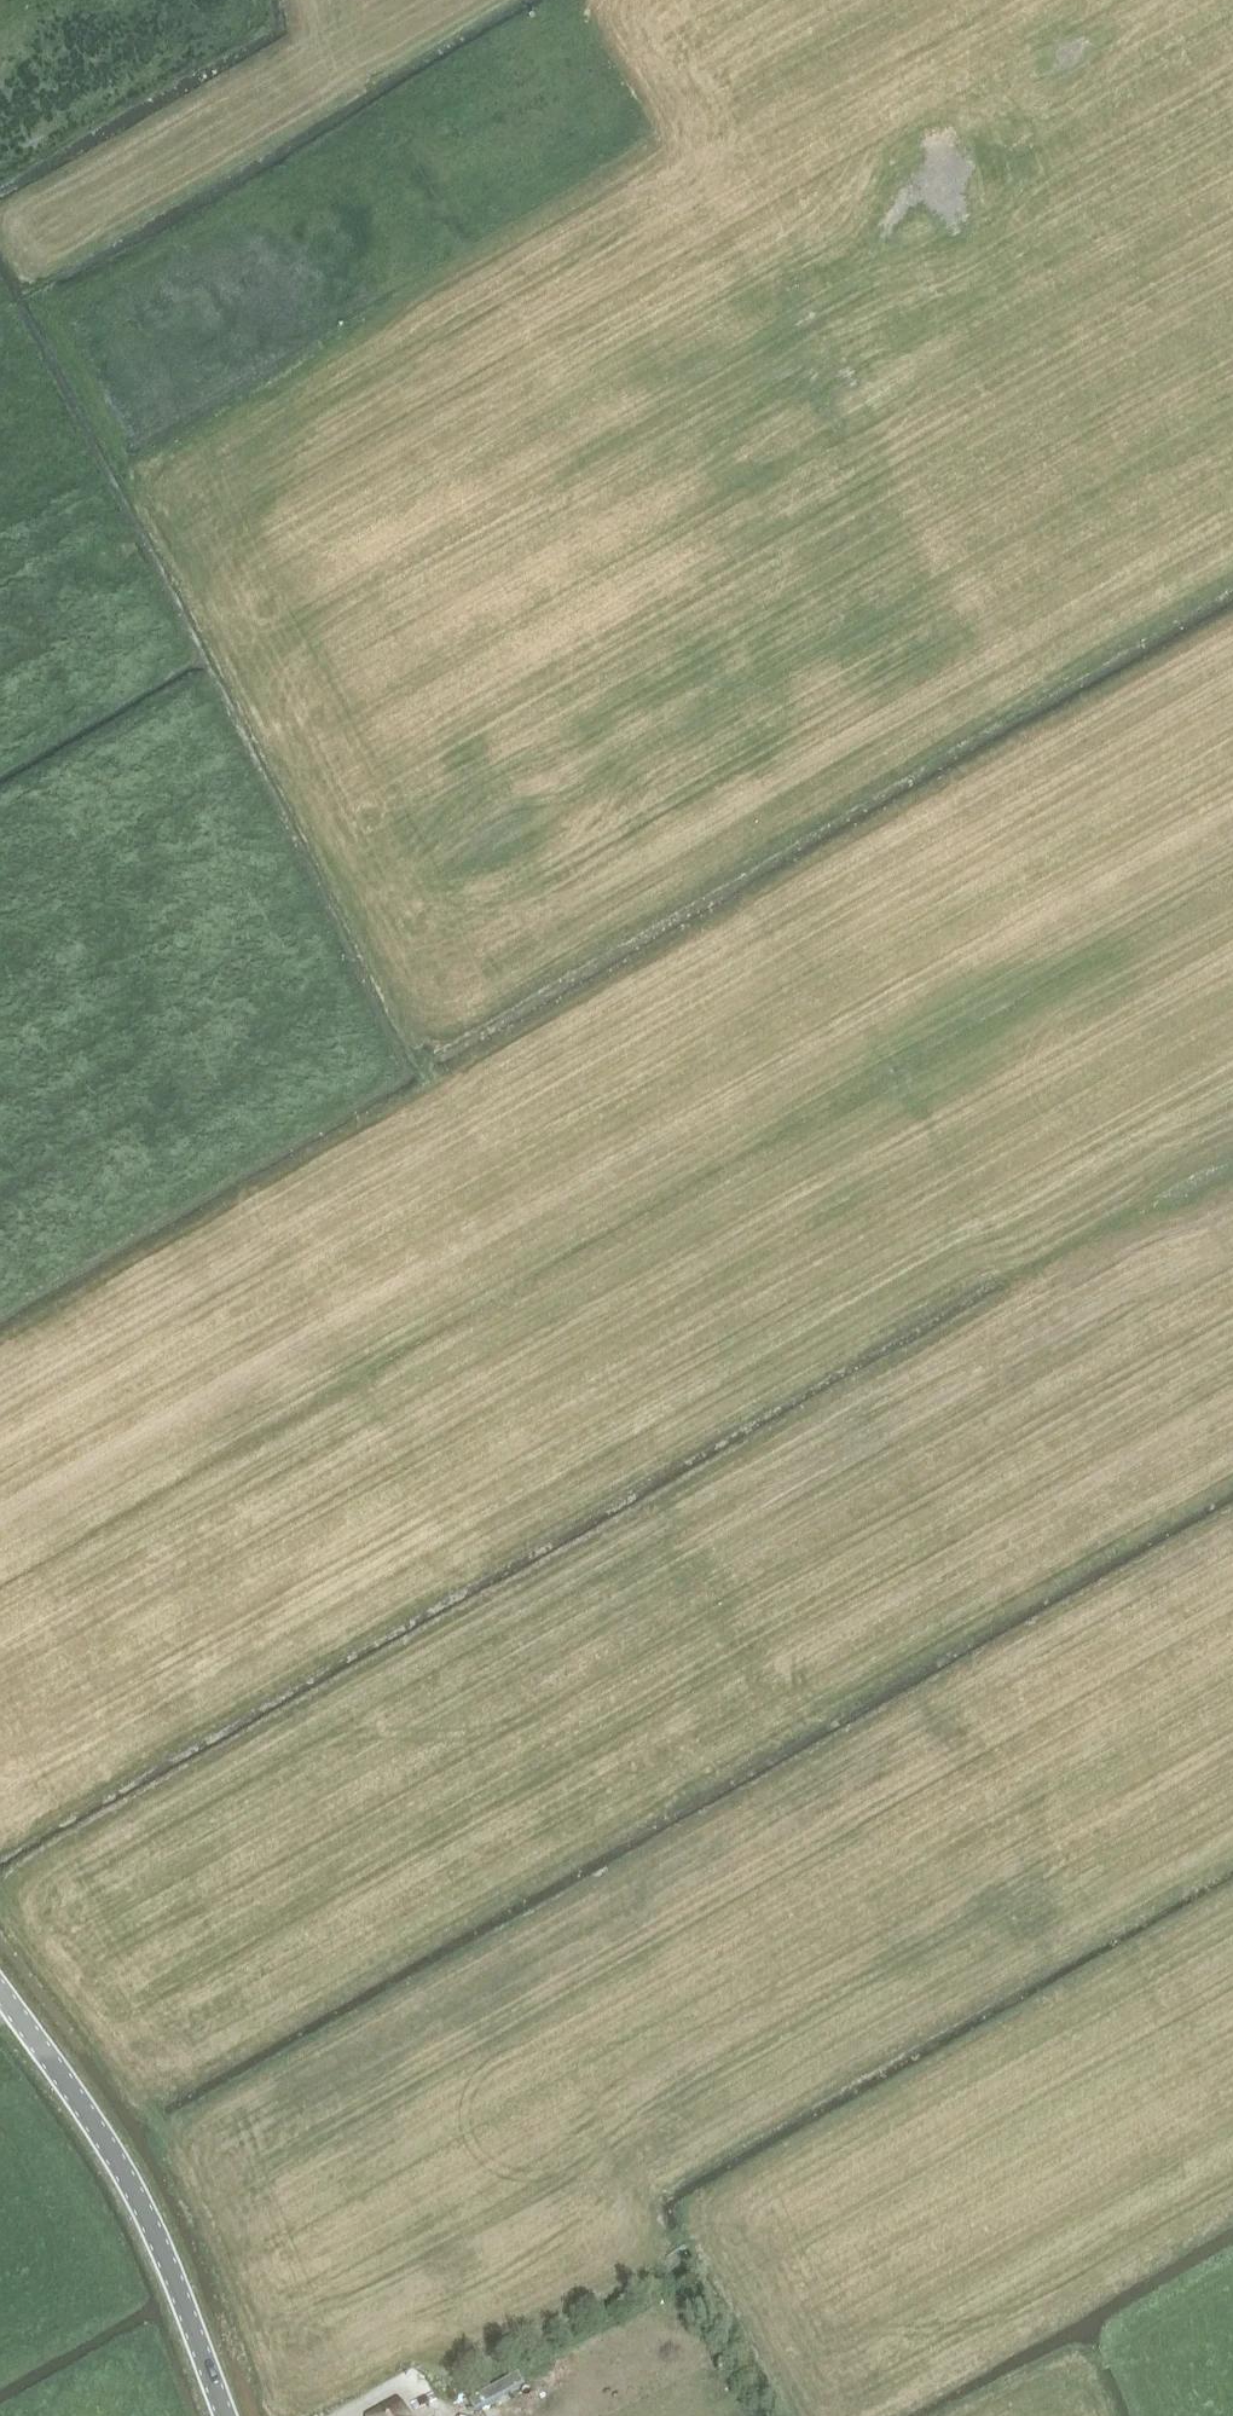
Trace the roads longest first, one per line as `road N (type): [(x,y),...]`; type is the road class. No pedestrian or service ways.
road 1 (tertiary): [(224,2415),(152,2228),(0,1996)]

